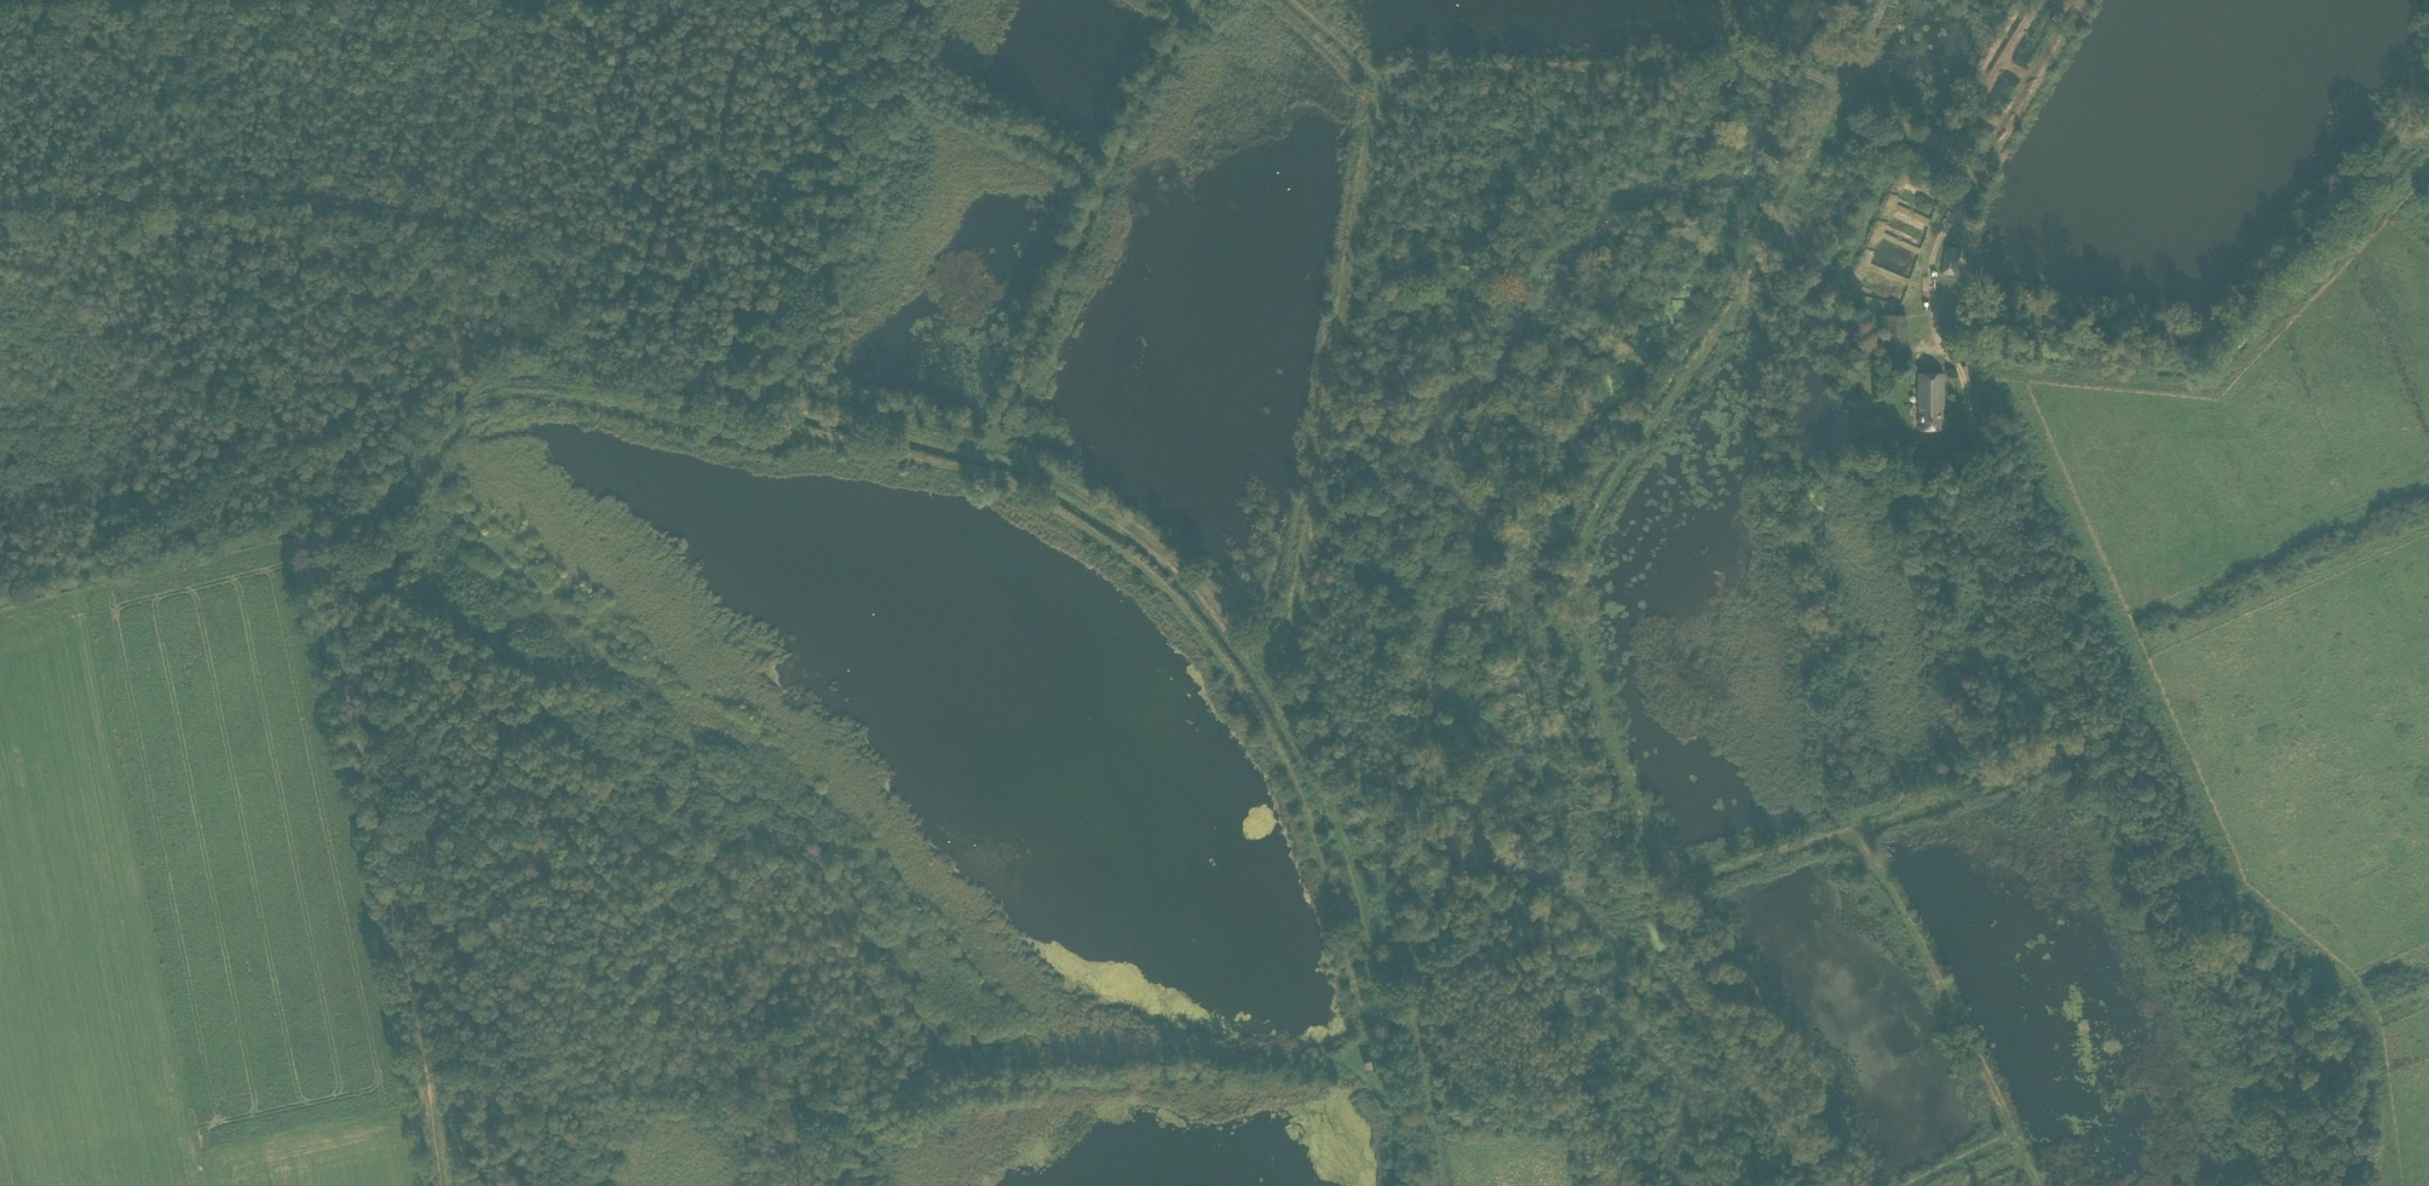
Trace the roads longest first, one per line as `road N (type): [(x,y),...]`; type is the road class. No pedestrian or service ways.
road 1 (track): [(2298,1185),(2005,521),(1962,382),(1935,350),(1931,261),(1937,241),(2082,0)]
road 2 (track): [(792,401),(974,444),(1033,466),(1096,500),(1182,566),(1271,674),(1324,772),(1347,851)]
road 3 (track): [(600,351),(523,246),(406,207),(351,195),(0,196)]
road 4 (track): [(521,13),(514,71),(531,206),(527,250)]
road 5 (track): [(600,351),(757,393)]
road 6 (track): [(1322,850),(1347,851),(1367,902),(1380,976)]
road 7 (track): [(1421,1074),(1407,978),(1380,976)]

